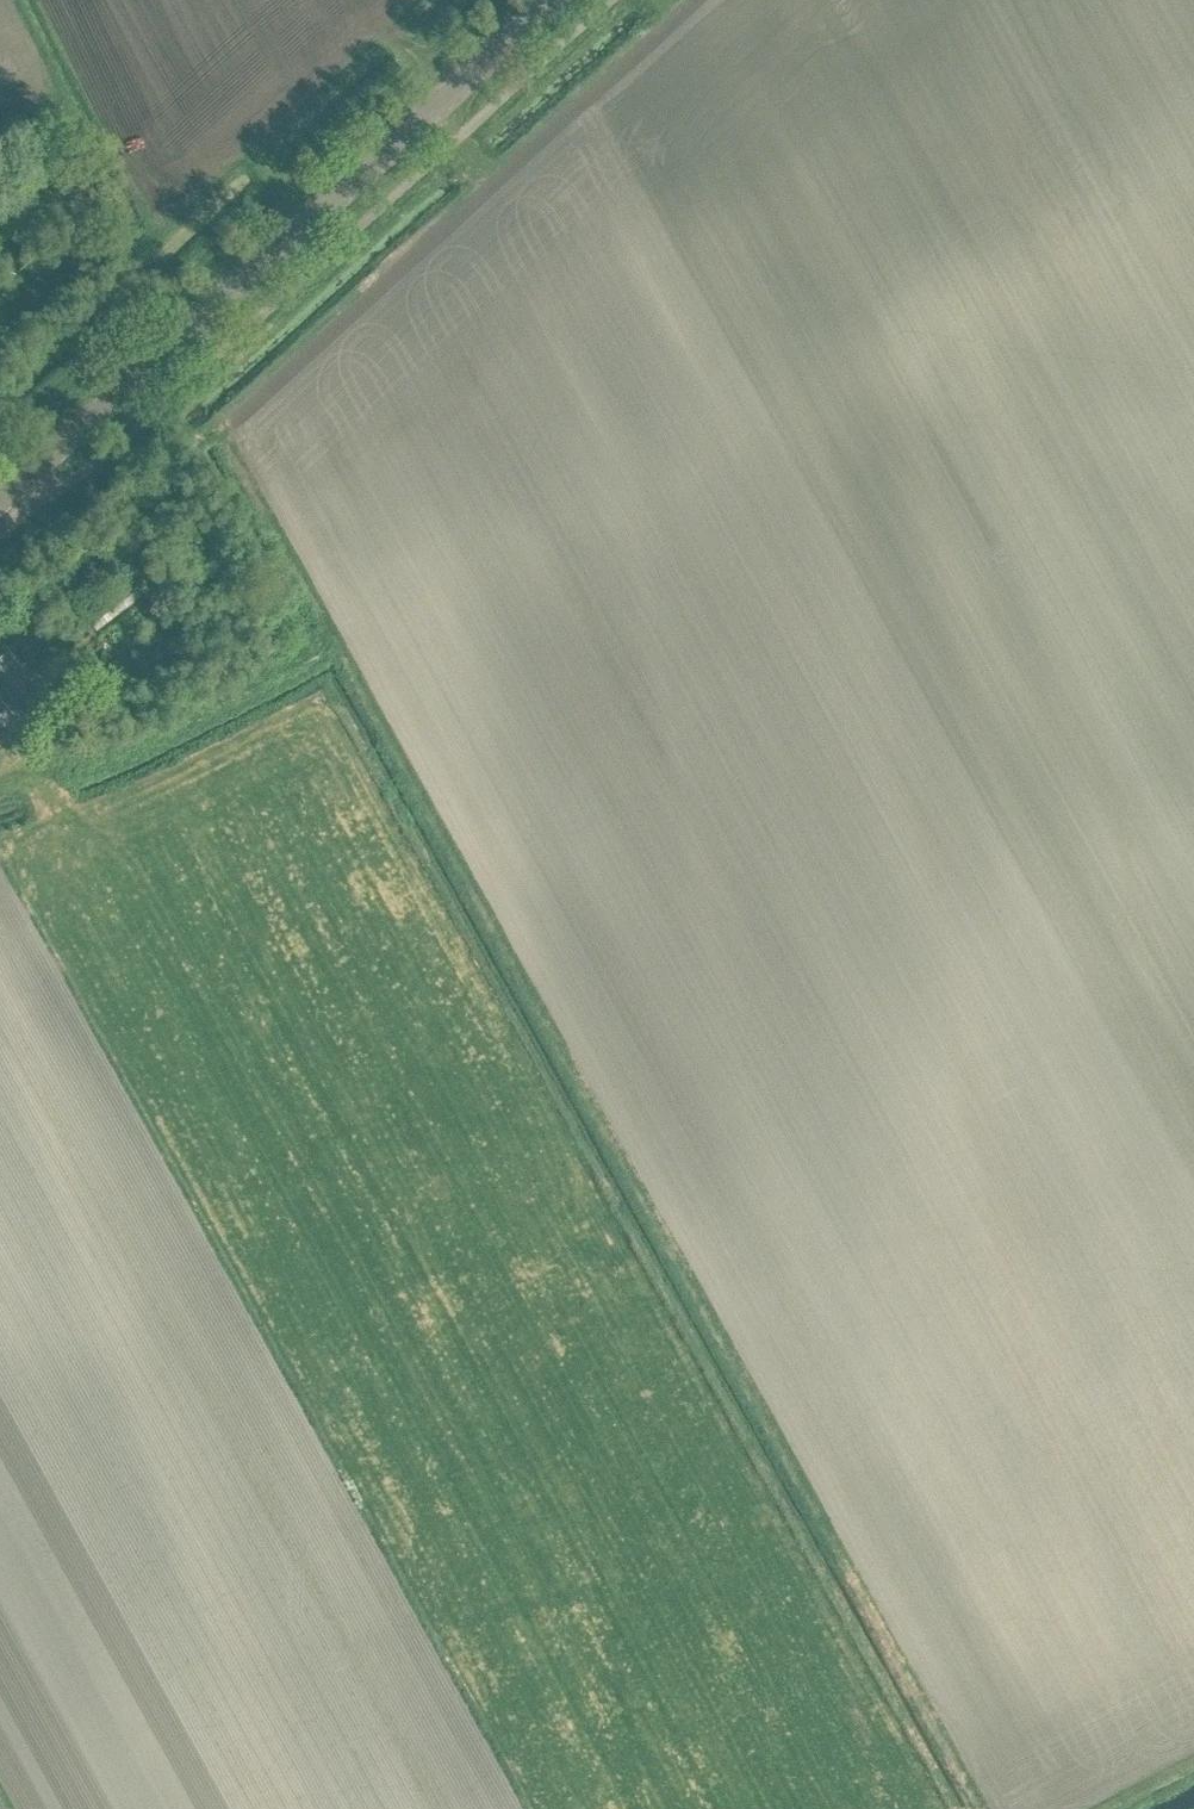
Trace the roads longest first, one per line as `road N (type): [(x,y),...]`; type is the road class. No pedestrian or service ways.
road 1 (tertiary): [(0,501),(553,0)]

